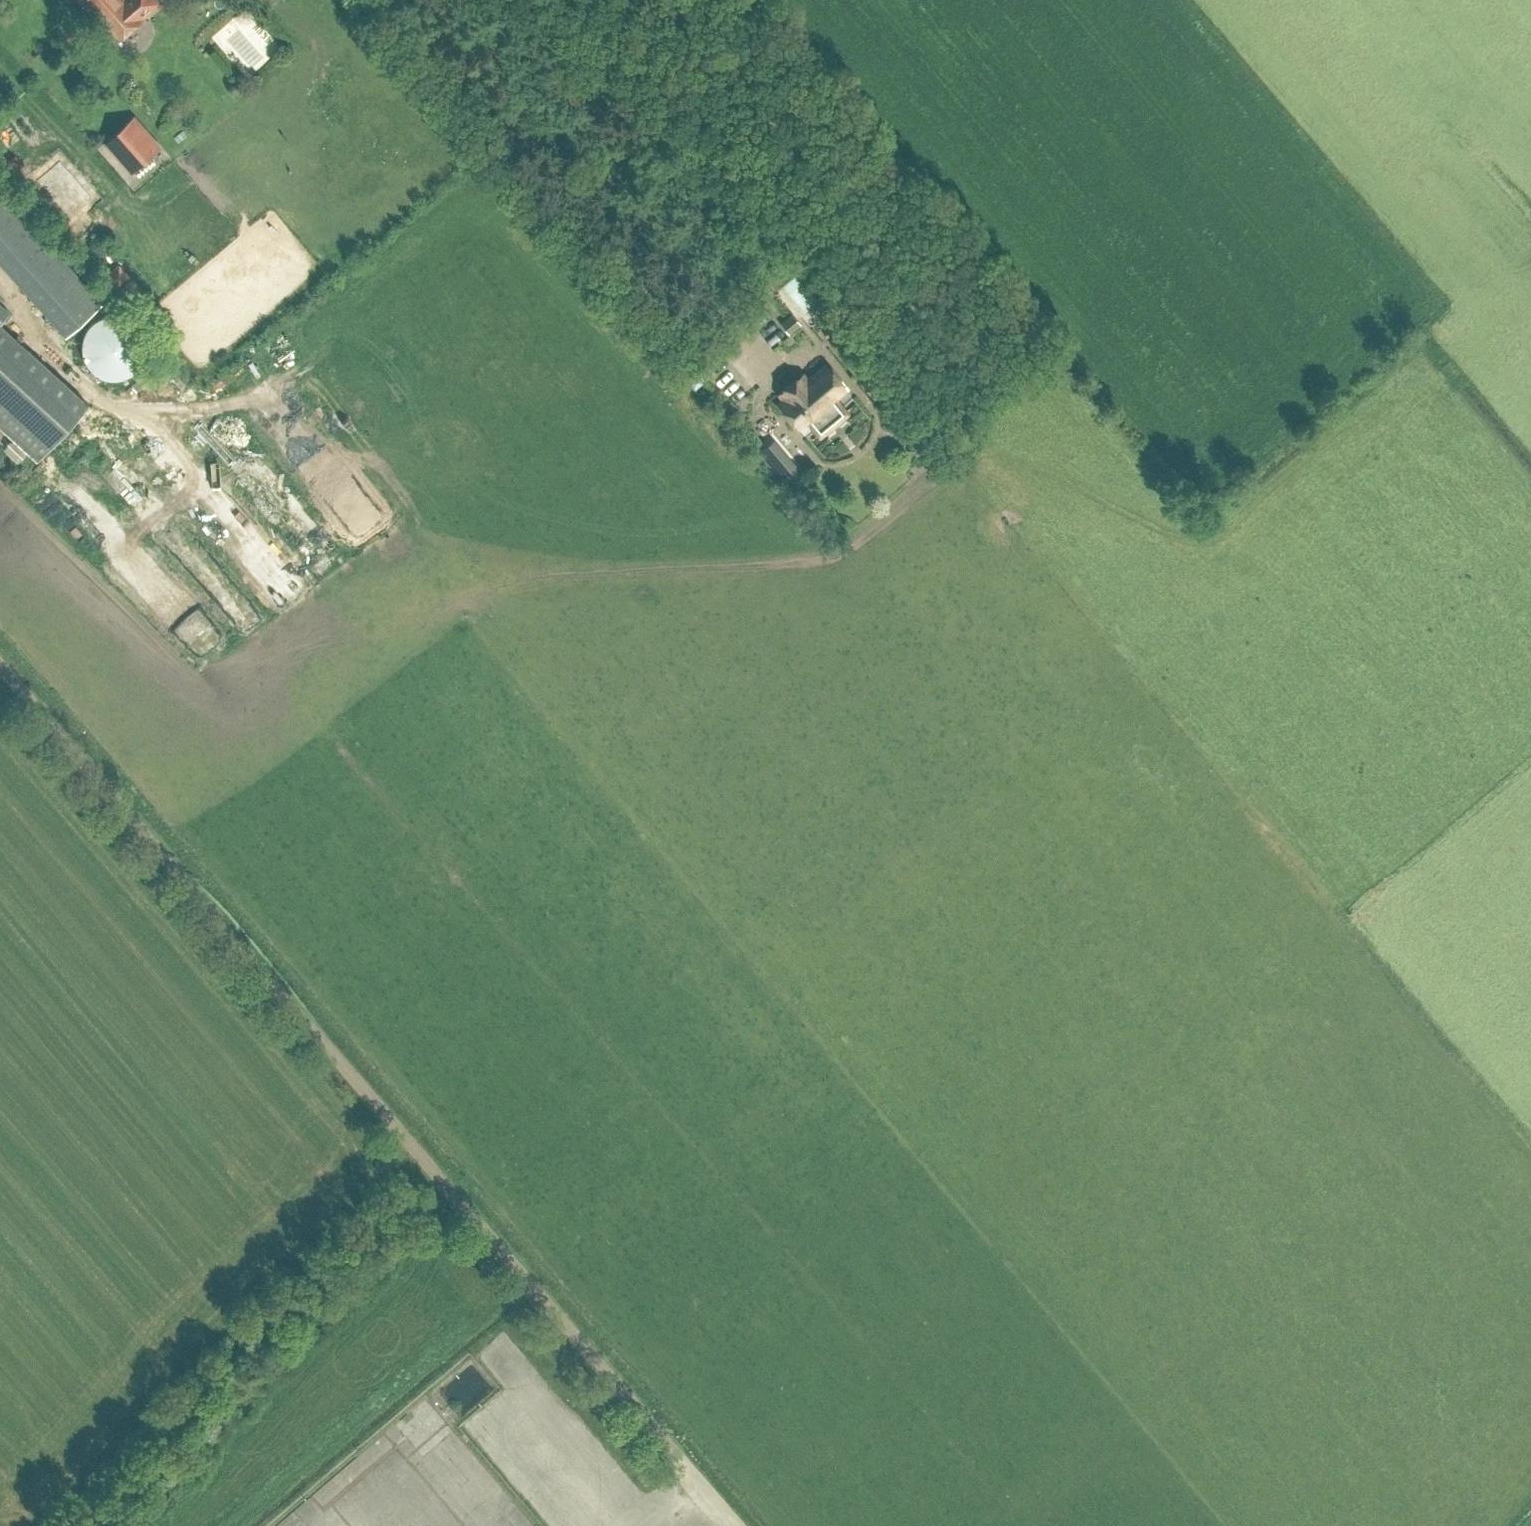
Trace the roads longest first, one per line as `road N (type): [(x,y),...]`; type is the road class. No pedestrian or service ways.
road 1 (unclassified): [(738,1525),(0,664)]
road 2 (track): [(462,0),(758,351)]

